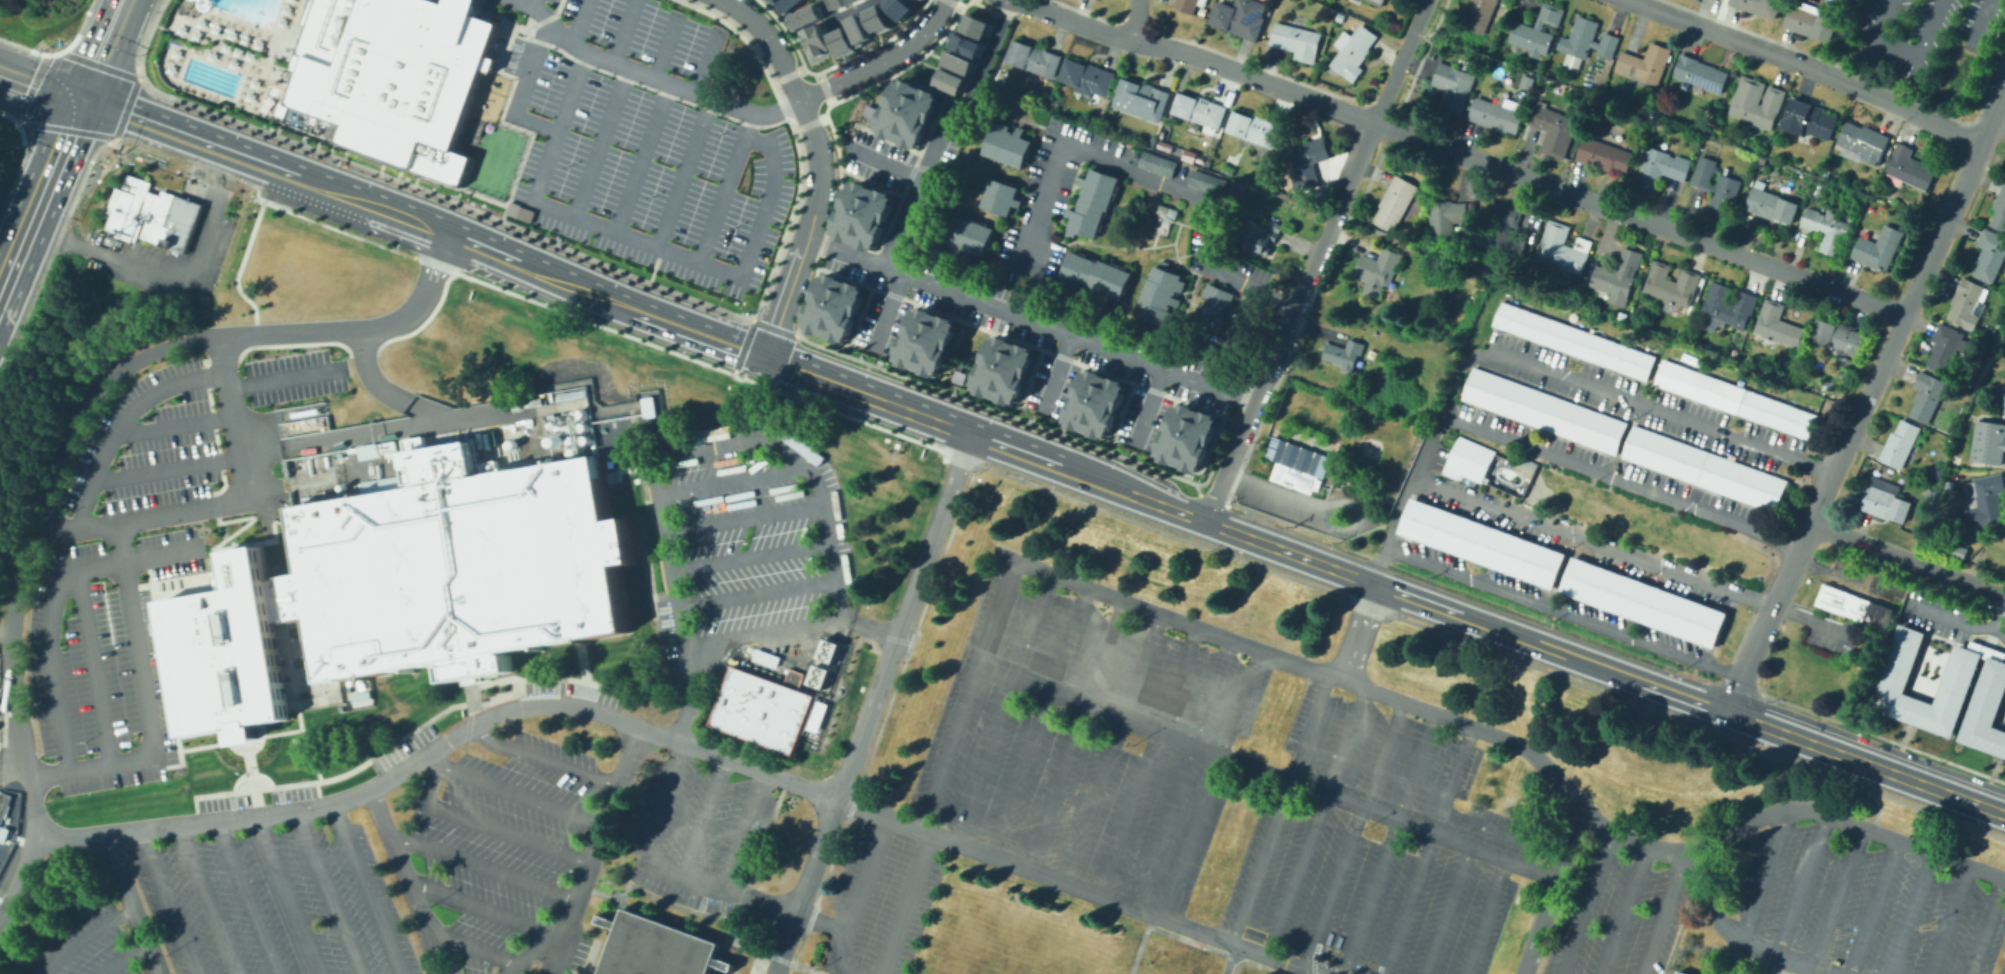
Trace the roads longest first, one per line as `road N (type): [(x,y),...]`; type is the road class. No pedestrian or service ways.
road 1 (secondary): [(1204,521),(81,99)]
road 2 (residential): [(0,914),(34,823),(12,687),(14,607),(71,425),(125,364),(177,341),(224,336)]
road 3 (tertiary): [(1982,144),(1728,713)]
road 4 (residential): [(1427,0),(1204,521)]
road 5 (residential): [(1905,315),(1373,122)]
road 6 (secondary): [(1728,713),(1204,521)]
road 7 (residential): [(969,434),(779,958)]
road 8 (residential): [(807,237),(1257,405)]
road 9 (residential): [(618,718),(571,704),(519,706),(466,726),(352,795),(195,822)]
road 10 (residential): [(762,359),(811,226),(820,172),(786,69),(754,19),(729,0)]
road 11 (residential): [(1982,144),(1627,0)]
road 12 (residential): [(1373,122),(1020,0)]
road 13 (secondary): [(2004,815),(1728,713)]
road 14 (residential): [(224,336),(400,319),(418,304),(449,234)]
road 15 (residential): [(836,798),(618,718)]
road 16 (residential): [(2004,597),(1807,525)]
road 17 (primary): [(81,99),(0,290)]
road 18 (residential): [(944,0),(907,48),(799,101)]
road 19 (residential): [(1522,973),(1580,808)]
road 20 (residential): [(195,822),(33,838)]

